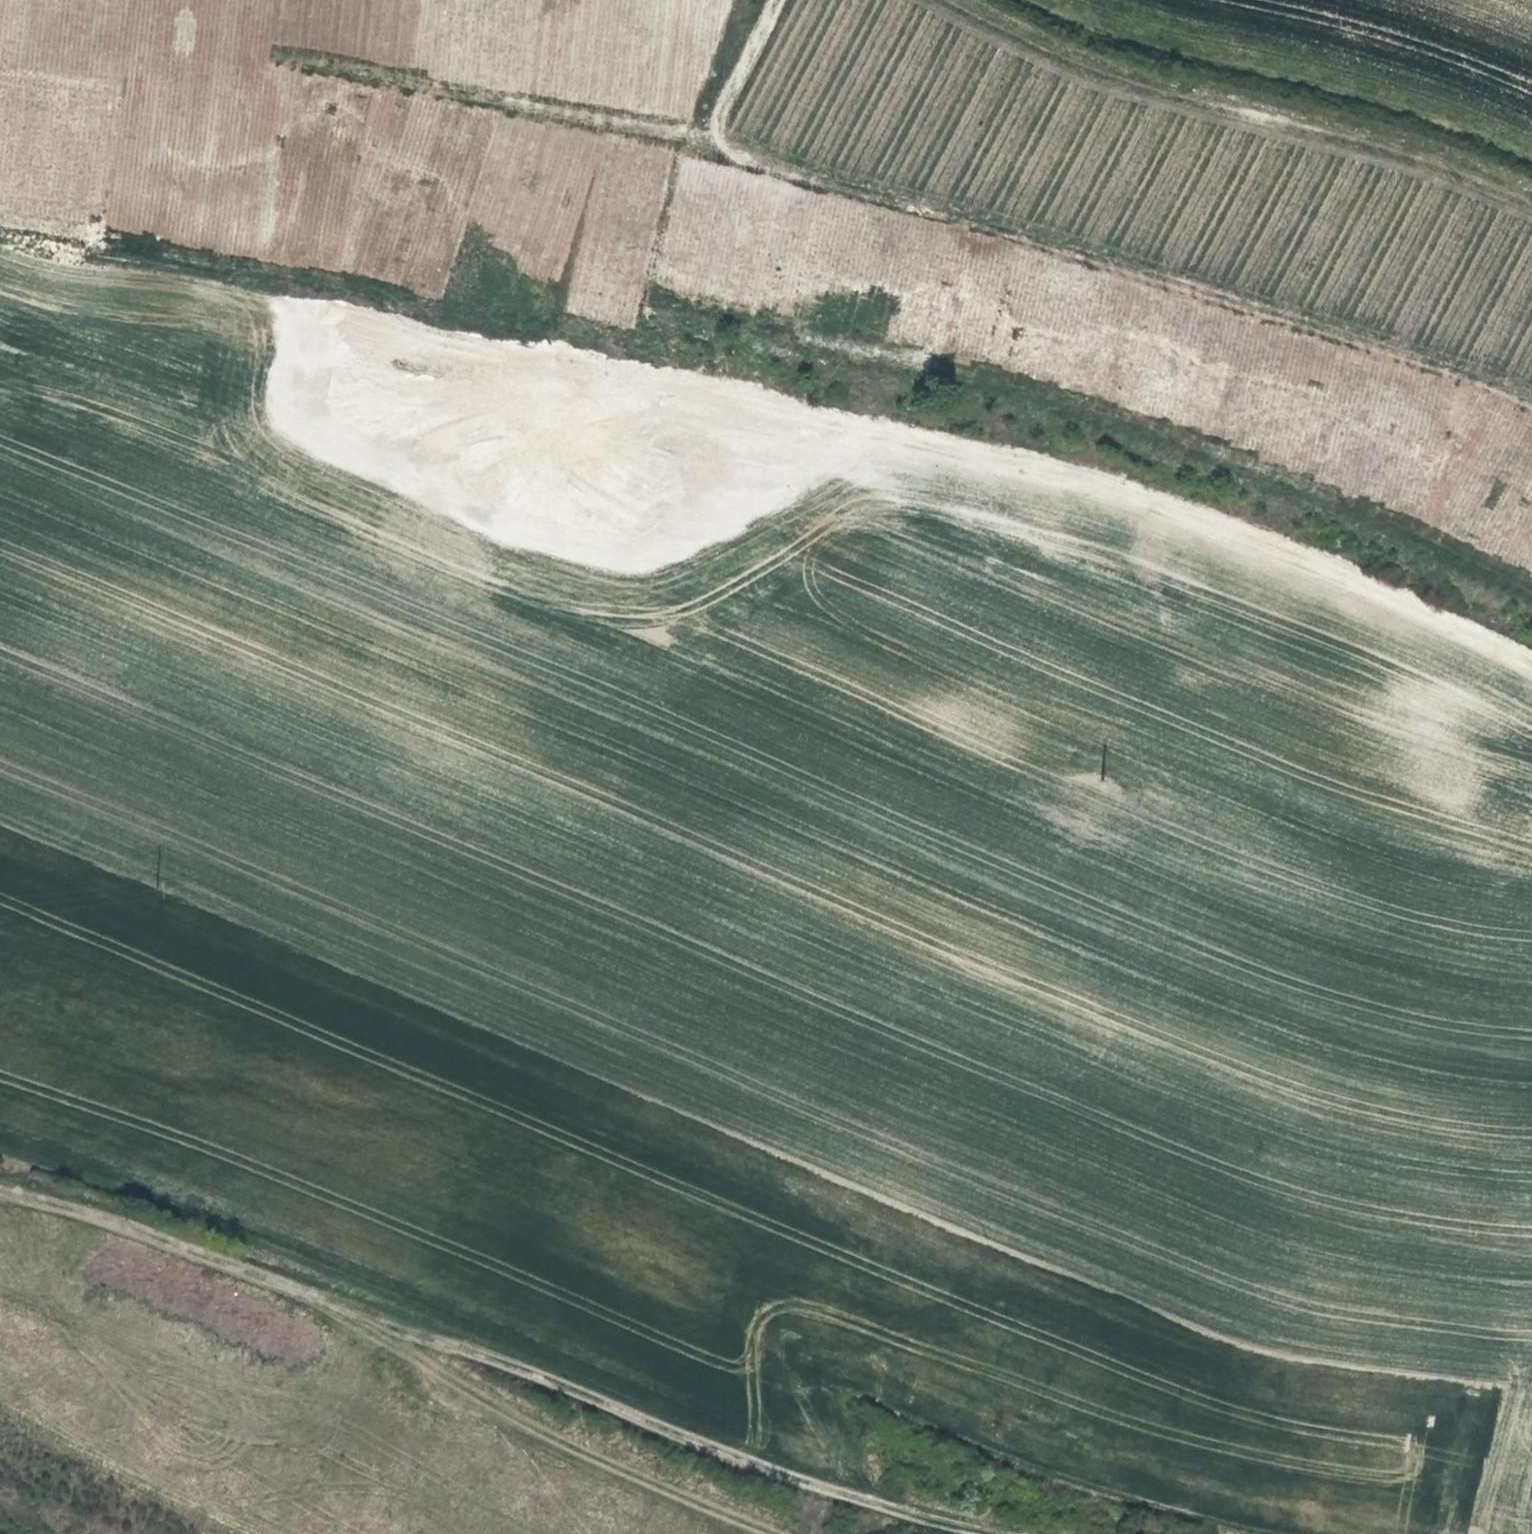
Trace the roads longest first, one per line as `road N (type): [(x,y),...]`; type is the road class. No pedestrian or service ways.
road 1 (track): [(0,1176),(519,1372)]
road 2 (track): [(987,1533),(876,1505),(519,1372)]

